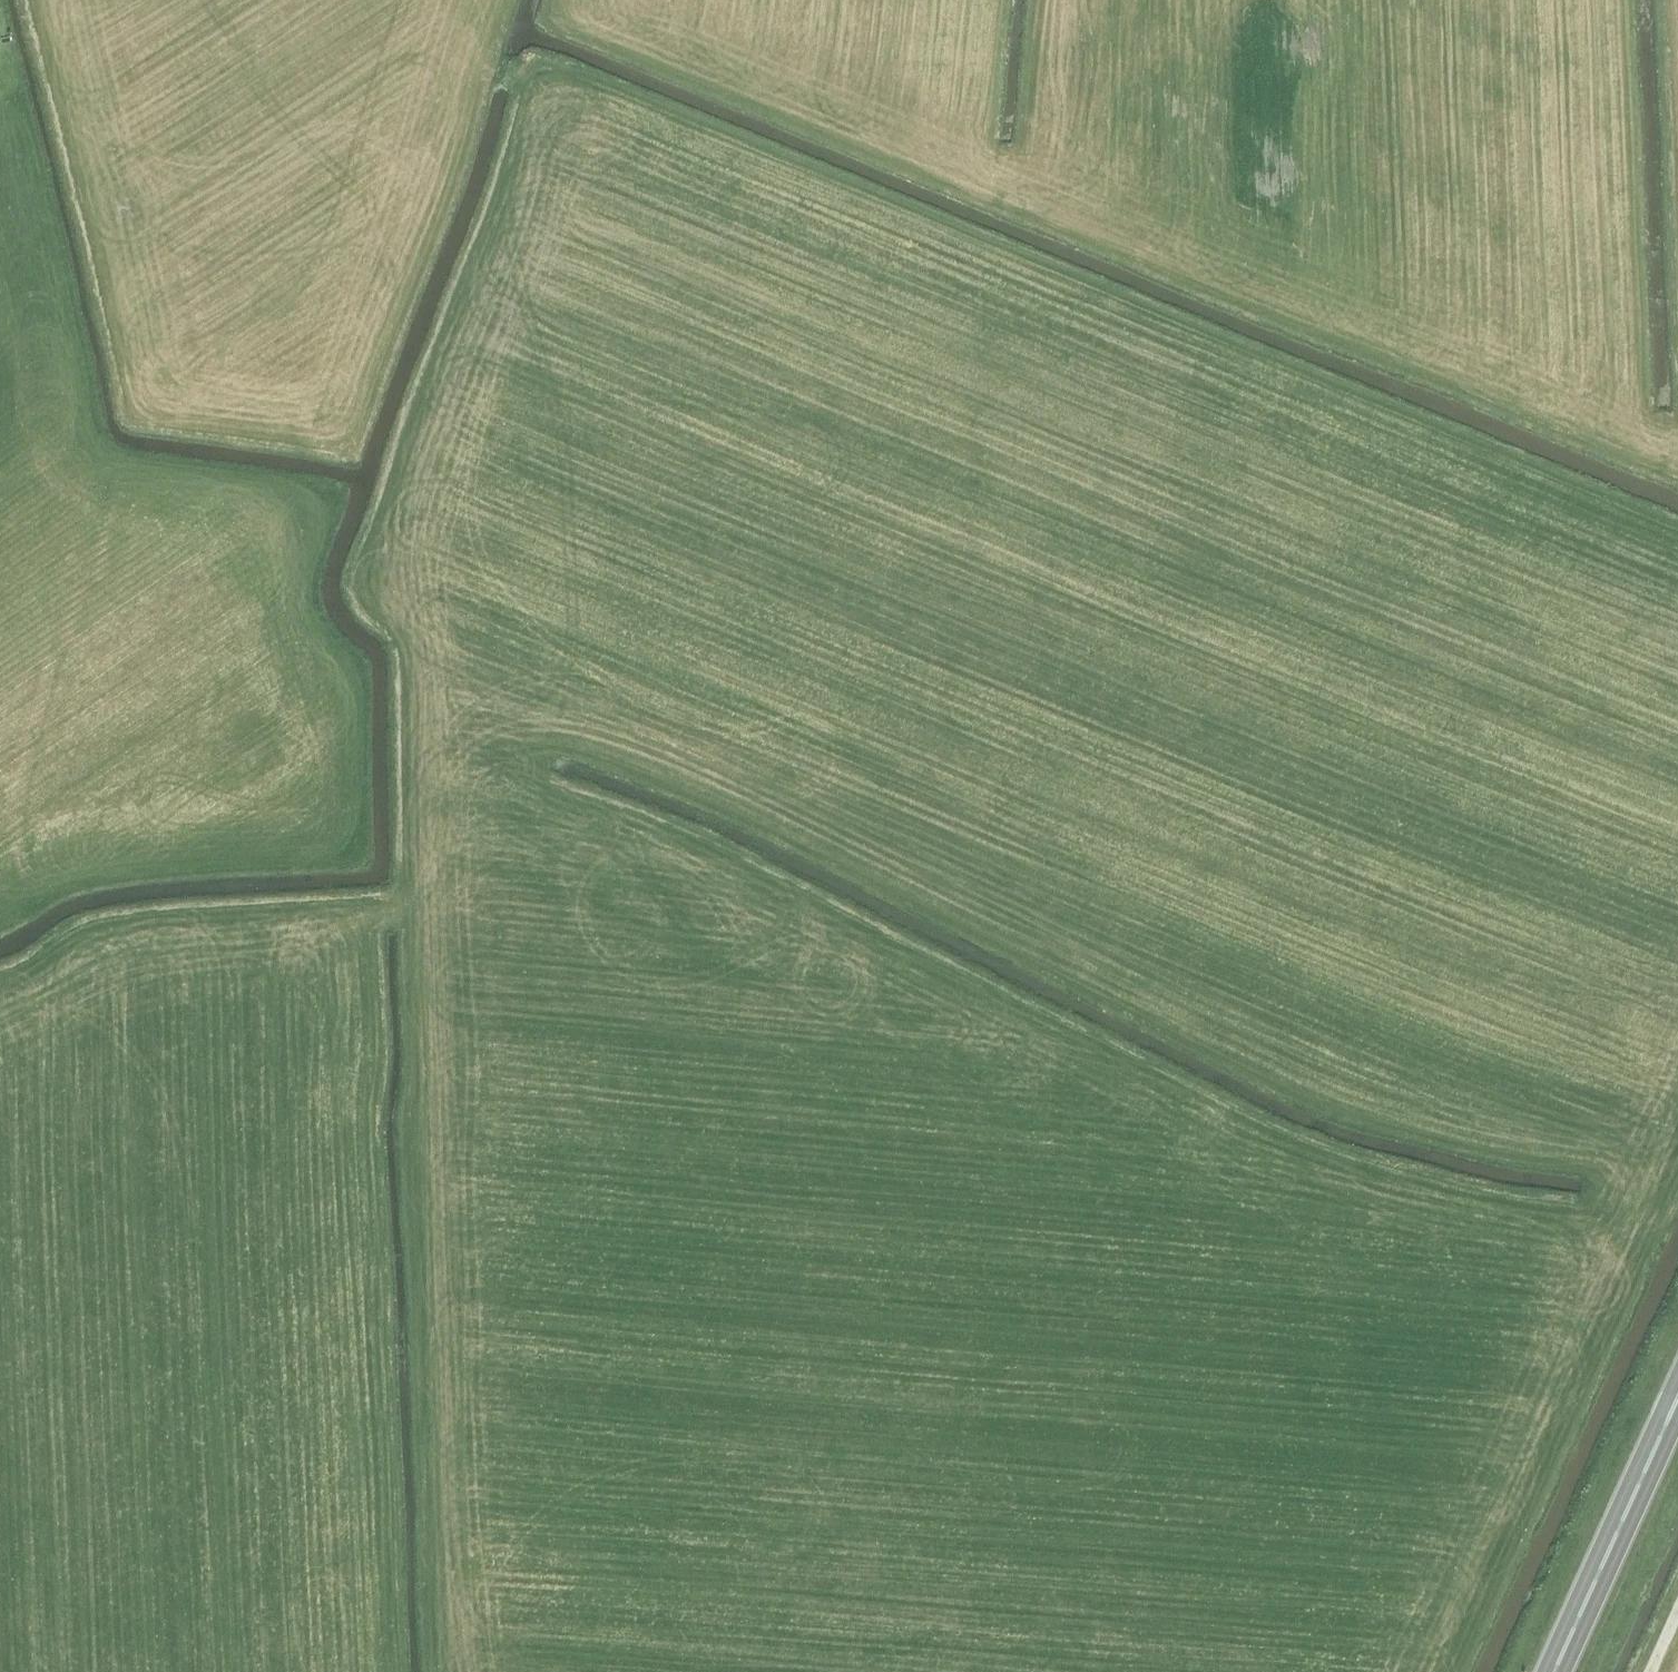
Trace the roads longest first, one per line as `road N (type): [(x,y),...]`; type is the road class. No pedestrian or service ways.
road 1 (trunk): [(1553,1671),(1677,1395)]

